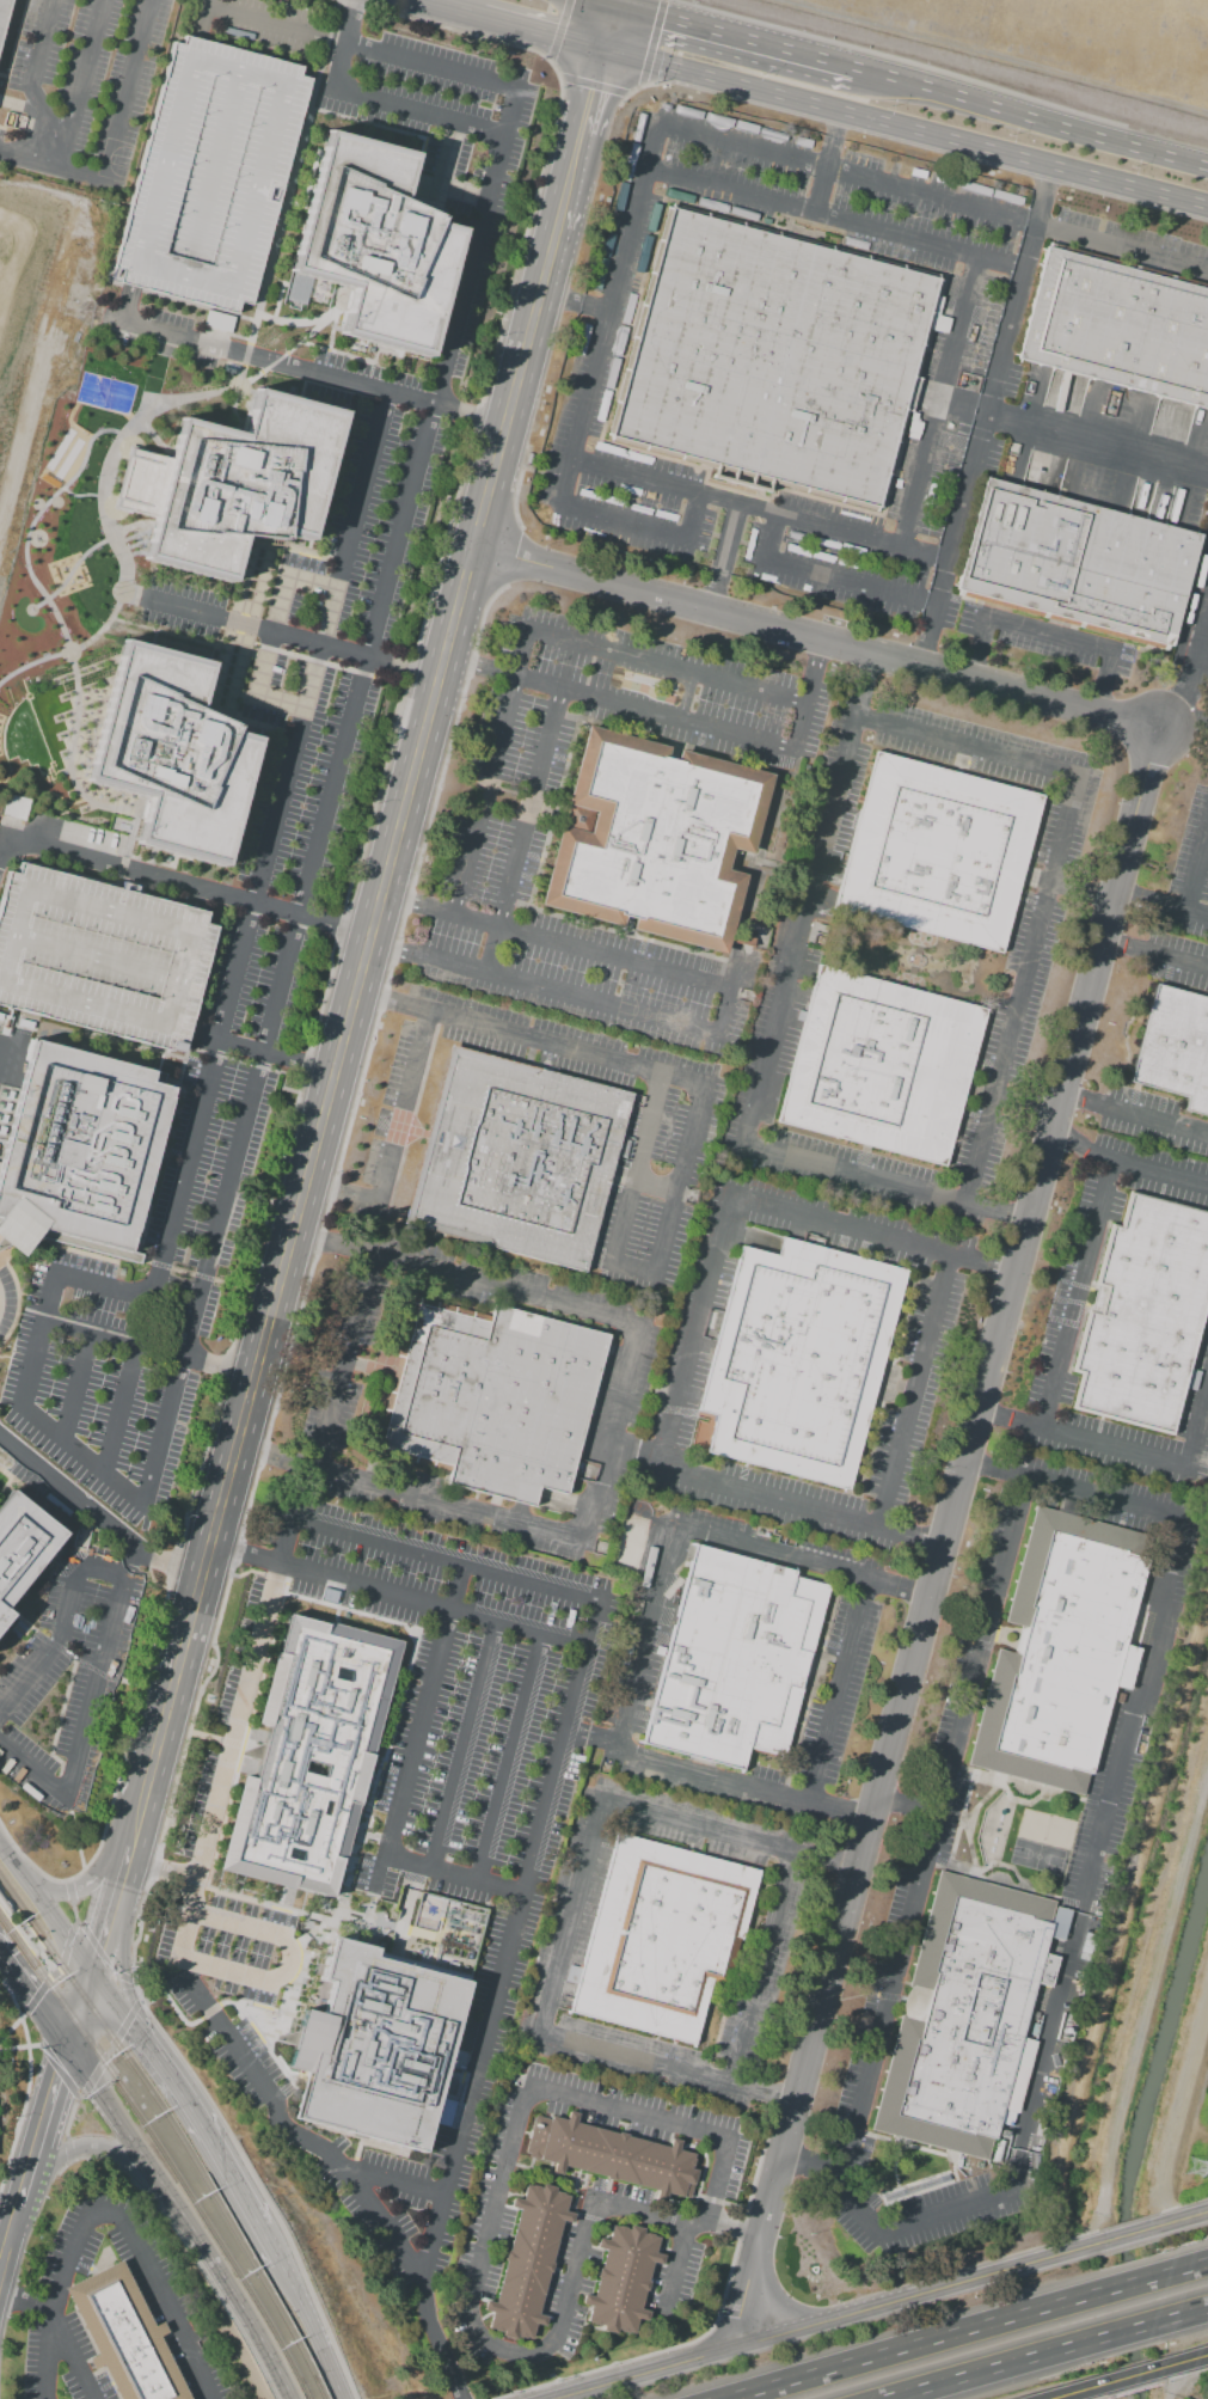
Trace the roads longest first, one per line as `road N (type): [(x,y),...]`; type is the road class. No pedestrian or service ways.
road 1 (tertiary): [(123,1859),(558,225)]
road 2 (residential): [(741,2348),(738,2317),(1155,728)]
road 3 (residential): [(471,549),(1155,728)]
road 4 (primary): [(602,54),(1207,208)]
road 5 (tertiary): [(1097,2244),(561,2398)]
road 6 (primary): [(1207,158),(840,59)]
road 7 (motorway): [(1100,2295),(736,2398)]
road 8 (primary): [(840,59),(615,0)]
road 9 (secondary): [(18,2209),(61,2153),(96,2147),(129,2160),(179,2215)]
road 10 (motorway): [(900,2398),(1103,2342)]
road 11 (secondary): [(179,2215),(282,2398)]
road 12 (secondary): [(67,2049),(179,2215)]
road 13 (tertiary): [(558,225),(602,54)]
road 14 (secondary): [(338,2398),(280,2263)]
road 15 (secondary): [(210,2141),(128,2022)]
road 16 (secondary): [(128,2022),(116,1881)]
road 17 (secondary): [(67,2049),(30,2171)]
road 18 (primary): [(480,22),(602,54)]

